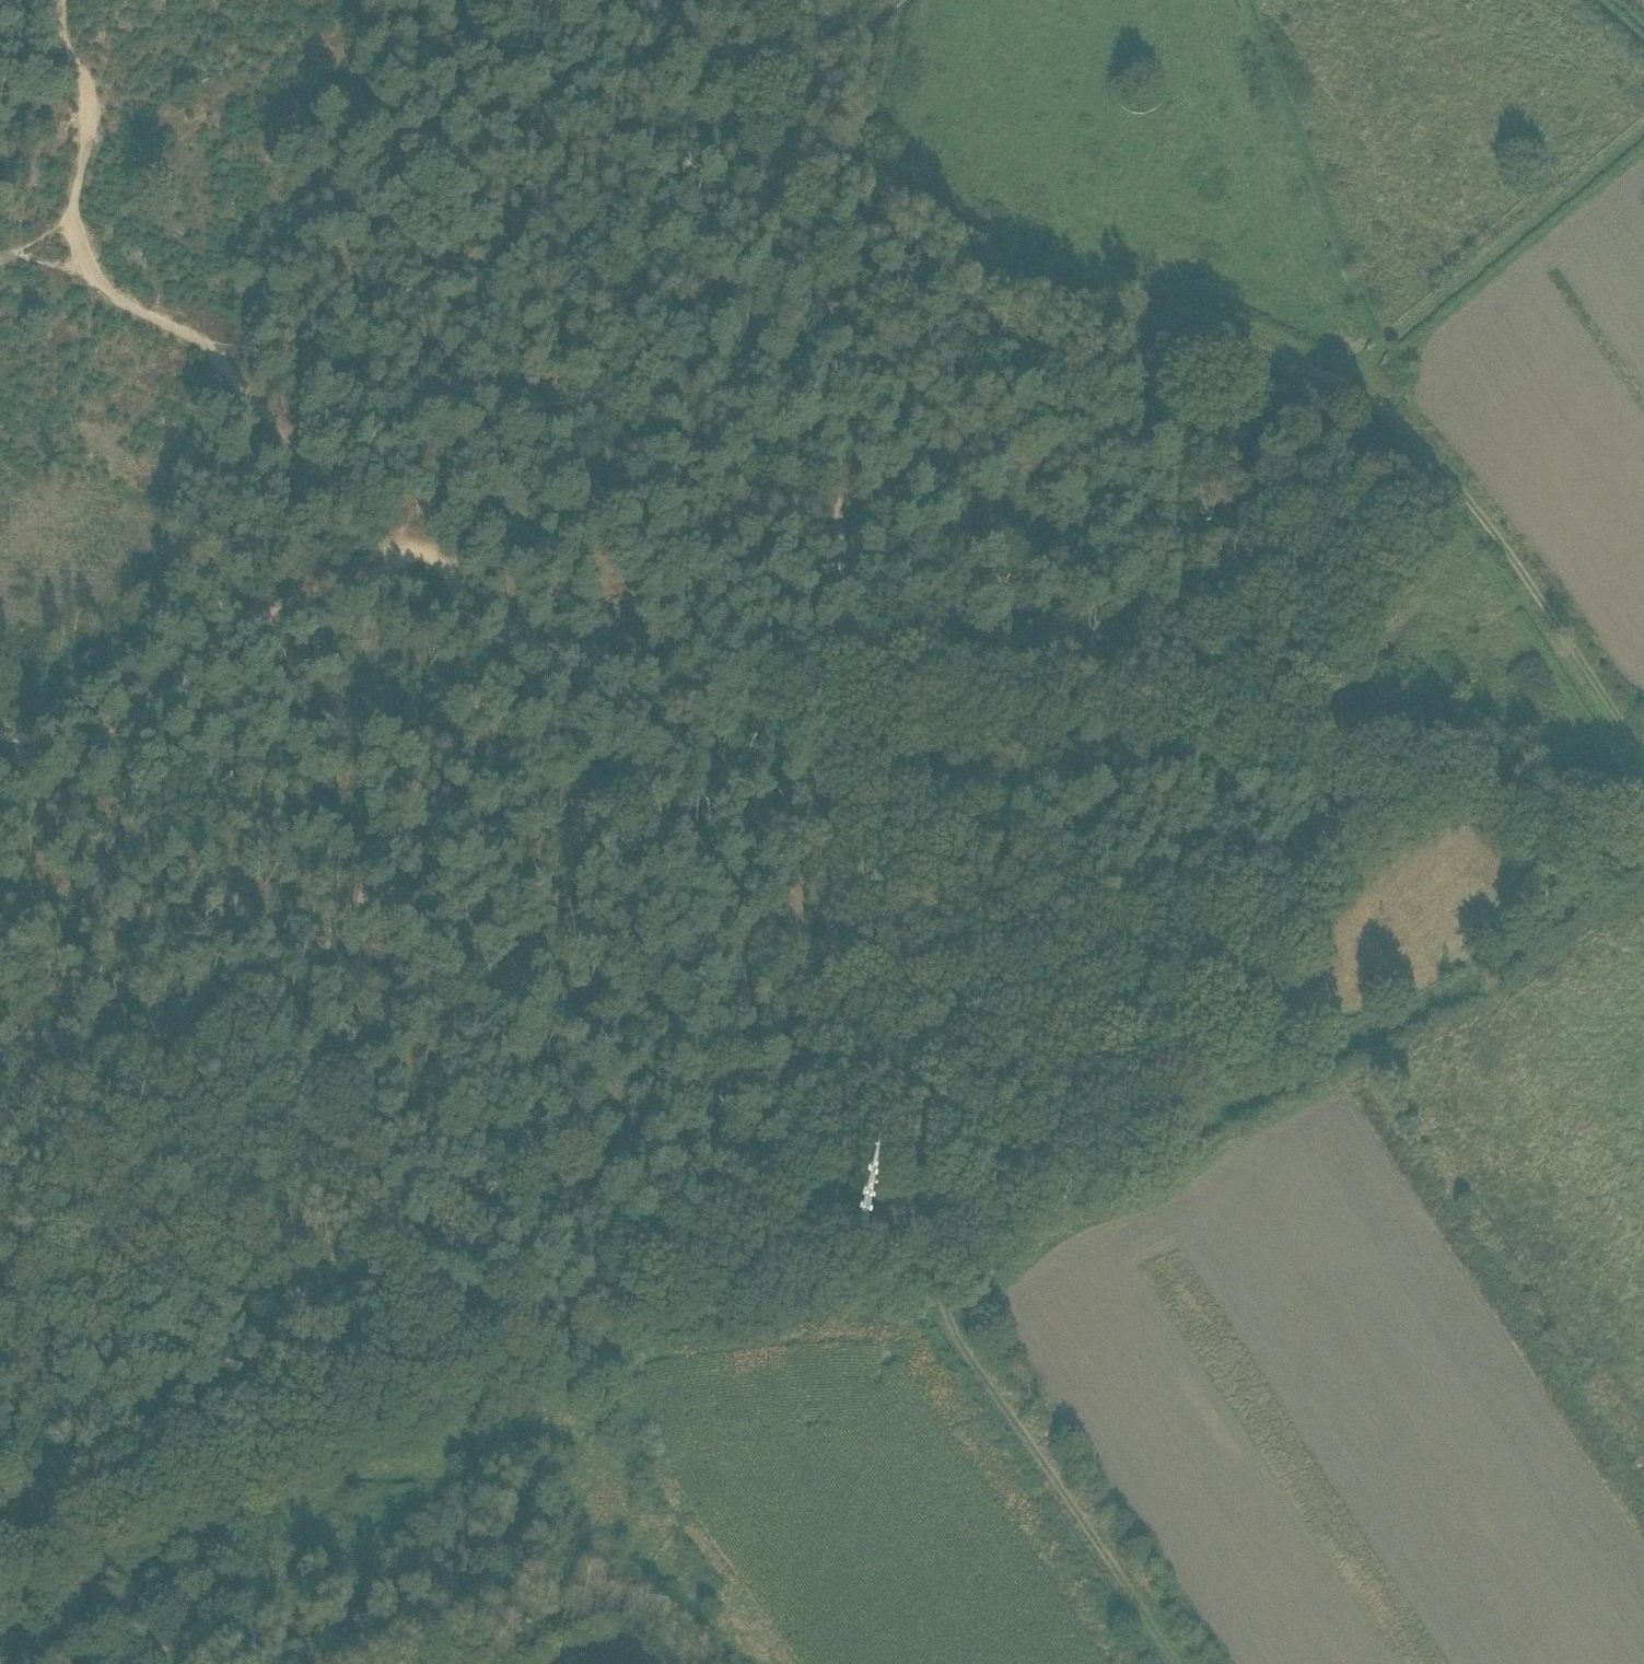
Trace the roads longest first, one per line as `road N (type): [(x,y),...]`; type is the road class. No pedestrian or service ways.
road 1 (track): [(901,0),(860,68),(854,123),(868,175),(889,208),(1009,291),(1191,326),(1369,395),(1503,545),(1643,759)]
road 2 (track): [(842,649),(828,785),(856,1062),(943,1280),(1185,1663)]
road 3 (track): [(420,551),(201,342),(90,276),(73,220),(89,105),(64,41),(67,0)]
road 4 (track): [(677,0),(765,148),(818,270),(817,422),(851,567),(842,649)]
road 5 (track): [(420,551),(295,607),(100,744),(0,737)]
road 6 (track): [(842,649),(750,636),(533,570)]

